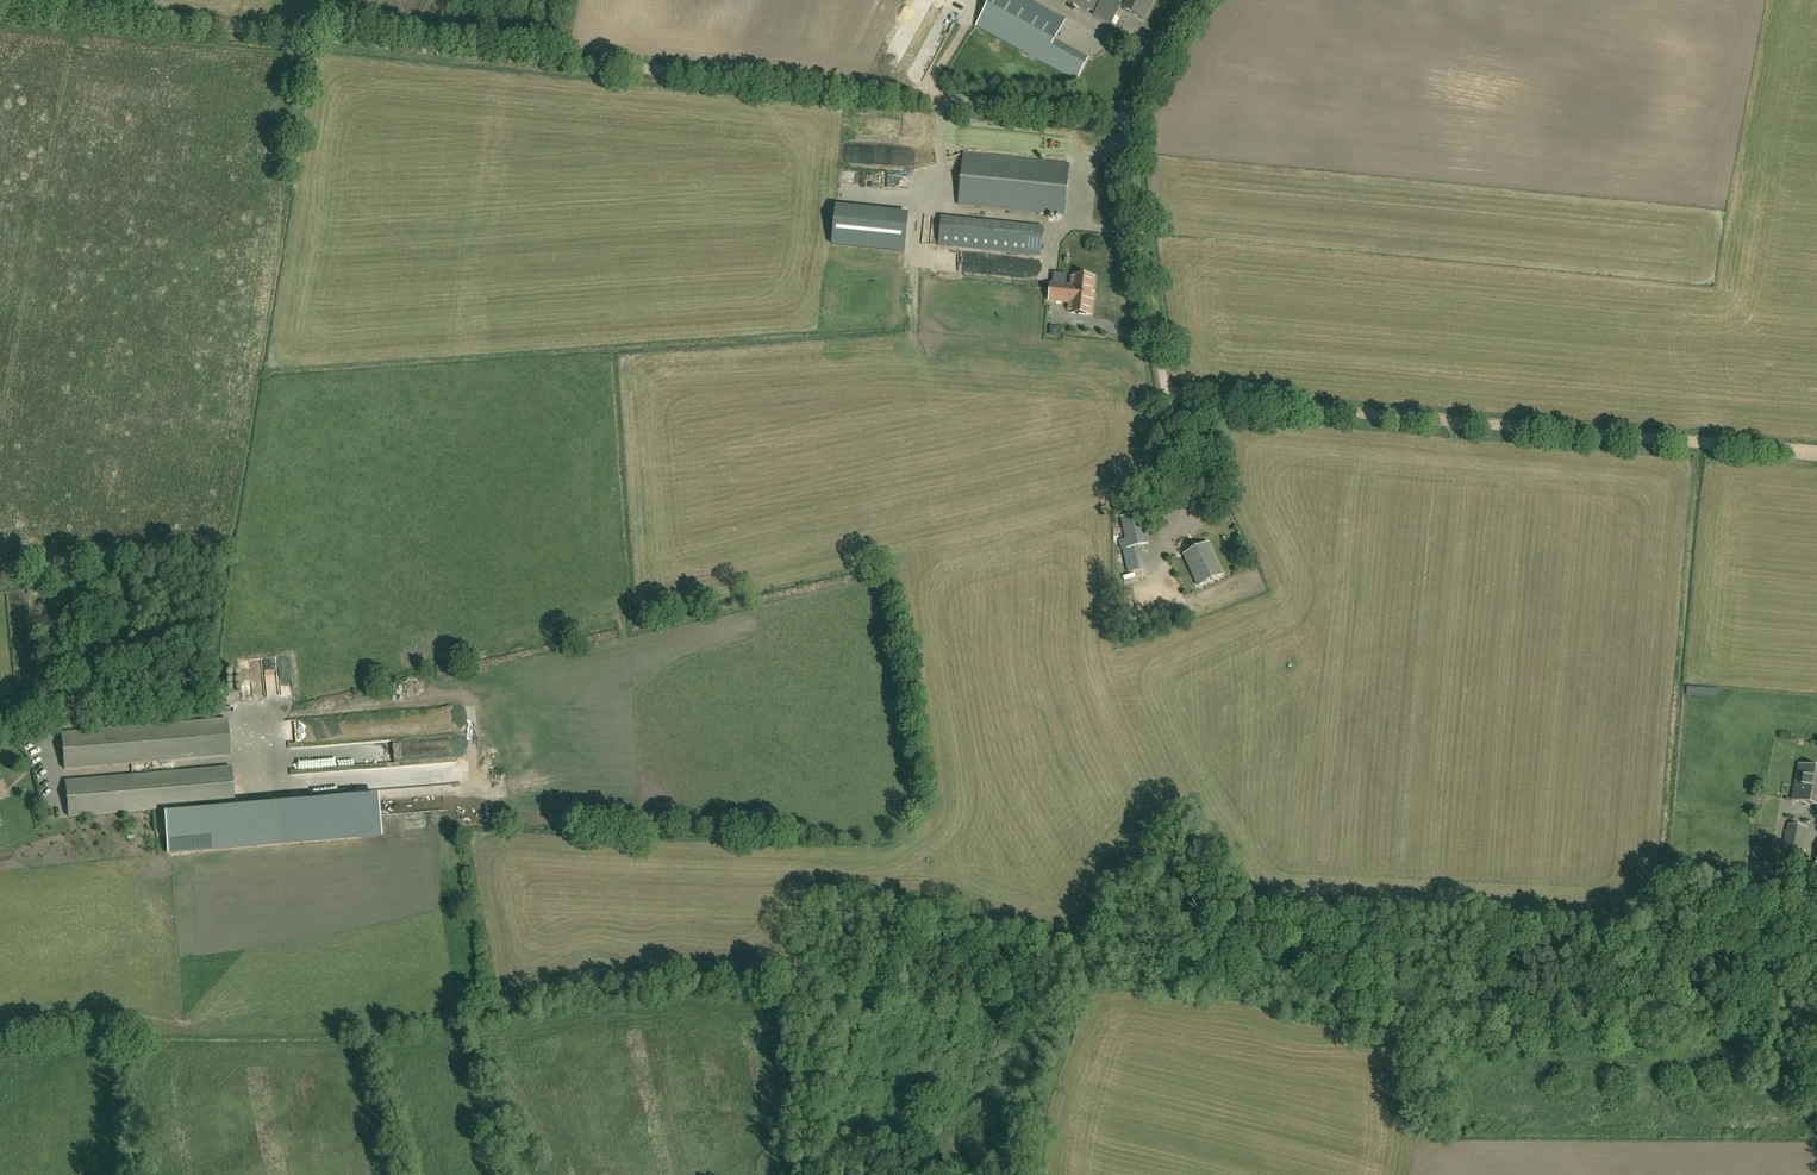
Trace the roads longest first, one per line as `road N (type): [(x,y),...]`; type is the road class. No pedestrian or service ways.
road 1 (track): [(1132,117),(0,2)]
road 2 (track): [(1816,458),(1168,405)]
road 3 (unclassified): [(1168,405),(1128,150),(1142,95),(1195,0)]

